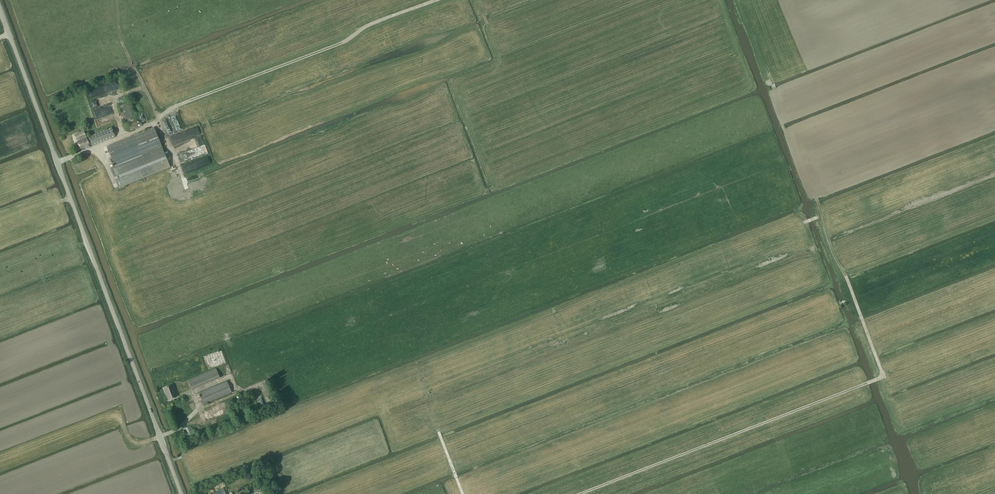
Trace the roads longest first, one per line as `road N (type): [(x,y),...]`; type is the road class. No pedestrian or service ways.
road 1 (unclassified): [(182,493),(0,8)]
road 2 (track): [(579,493),(867,383)]
road 3 (track): [(154,124),(180,104),(435,0)]

